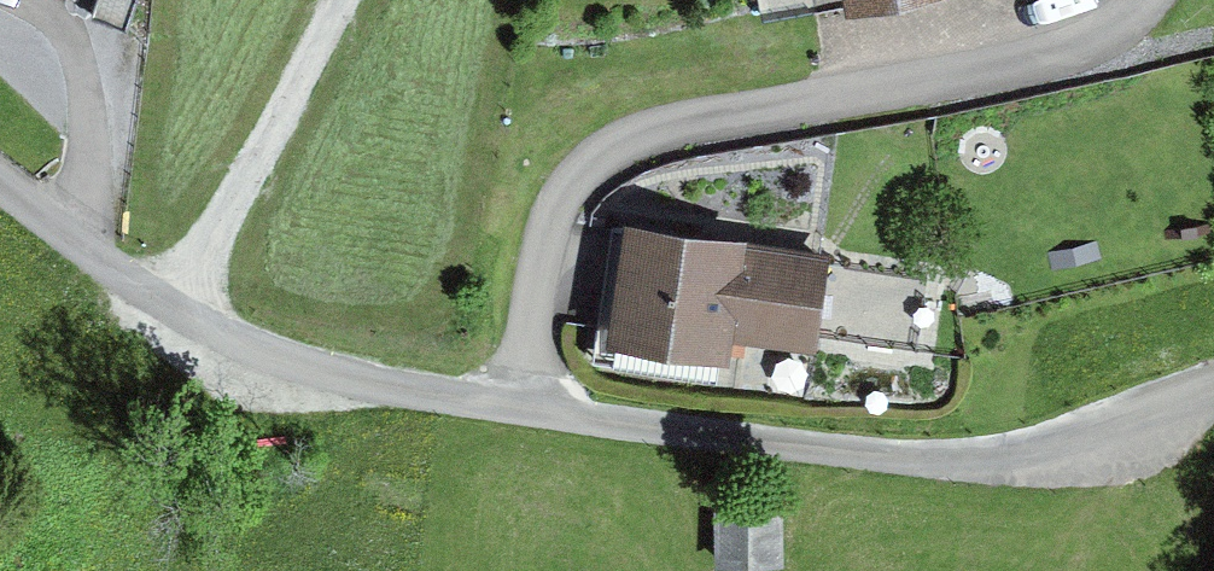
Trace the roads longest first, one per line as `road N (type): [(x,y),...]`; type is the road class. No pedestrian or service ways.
road 1 (residential): [(516,406),(542,249),(559,199),(612,144),(663,126),(1072,47),(1142,0)]
road 2 (unclassified): [(516,406),(889,457),(952,458),(1098,434),(1213,389)]
road 3 (unclassified): [(0,184),(183,315),(246,346),(333,377),(516,406)]

